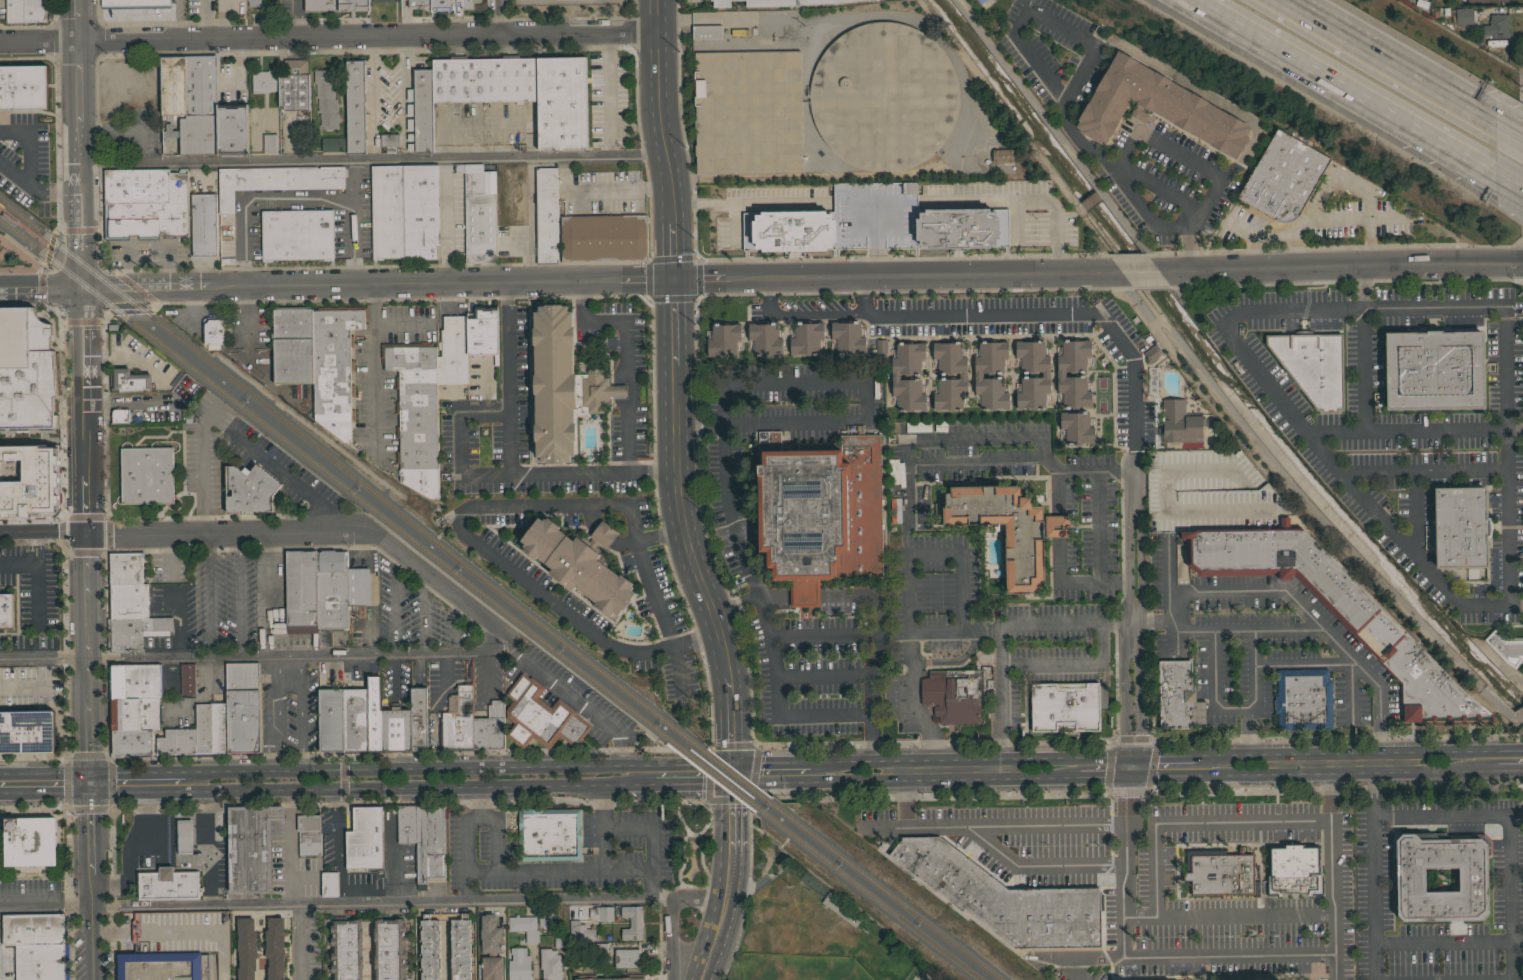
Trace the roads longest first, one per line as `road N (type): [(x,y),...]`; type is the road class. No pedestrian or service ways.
road 1 (tertiary): [(1121,271),(82,288)]
road 2 (tertiary): [(731,762),(727,662),(678,499),(671,191),(657,104),(655,0)]
road 3 (residential): [(656,31),(0,40)]
road 4 (primary): [(181,790),(620,784)]
road 5 (primary): [(619,765),(184,771)]
road 6 (residential): [(0,531),(367,531)]
road 7 (tertiary): [(1158,270),(1522,262)]
road 8 (residential): [(864,312),(1100,312),(1132,357)]
road 9 (motorway): [(1195,0),(1446,144)]
road 10 (primary): [(1470,750),(1195,755)]
road 11 (primary): [(805,781),(1076,776)]
road 12 (residential): [(1134,501),(1127,525),(1124,755)]
road 13 (residential): [(1140,755),(1134,501)]
road 14 (tertiary): [(82,288),(77,39)]
road 15 (primary): [(1248,772),(1494,768)]
road 16 (tertiary): [(90,772),(85,530)]
road 17 (tertiary): [(85,530),(82,288)]
road 18 (motorway): [(1493,120),(1283,0)]
road 19 (tertiary): [(730,781),(725,897),(698,979)]
road 20 (primary): [(998,757),(808,762)]
road 21 (residential): [(367,531),(512,643)]
road 22 (residential): [(1134,501),(1132,357)]
road 23 (residential): [(673,979),(671,899),(725,897)]
road 24 (primary): [(1124,755),(998,757)]

